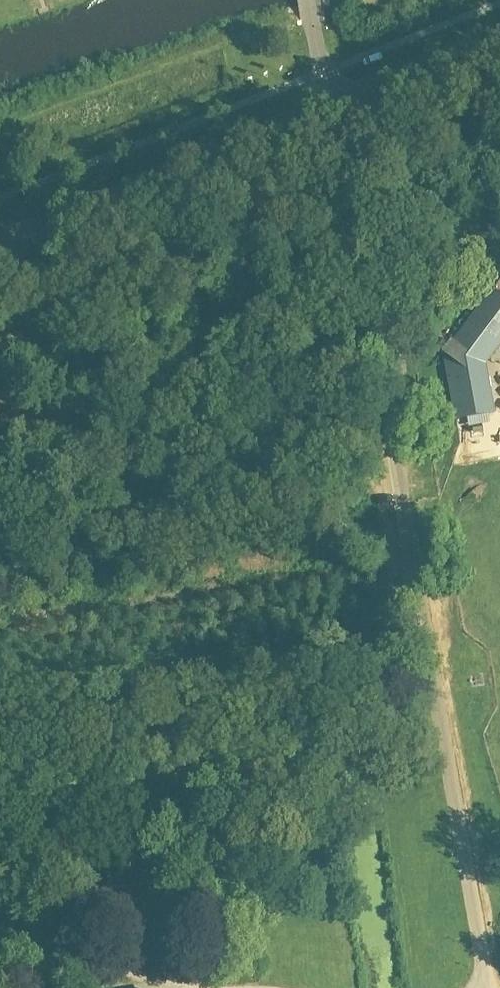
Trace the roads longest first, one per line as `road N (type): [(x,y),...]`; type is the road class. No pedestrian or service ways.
road 1 (residential): [(488,987),(360,262)]
road 2 (tertiary): [(0,238),(328,106)]
road 3 (tertiary): [(328,106),(499,38)]
road 4 (residential): [(360,262),(328,106)]
road 5 (residential): [(499,227),(360,262)]

